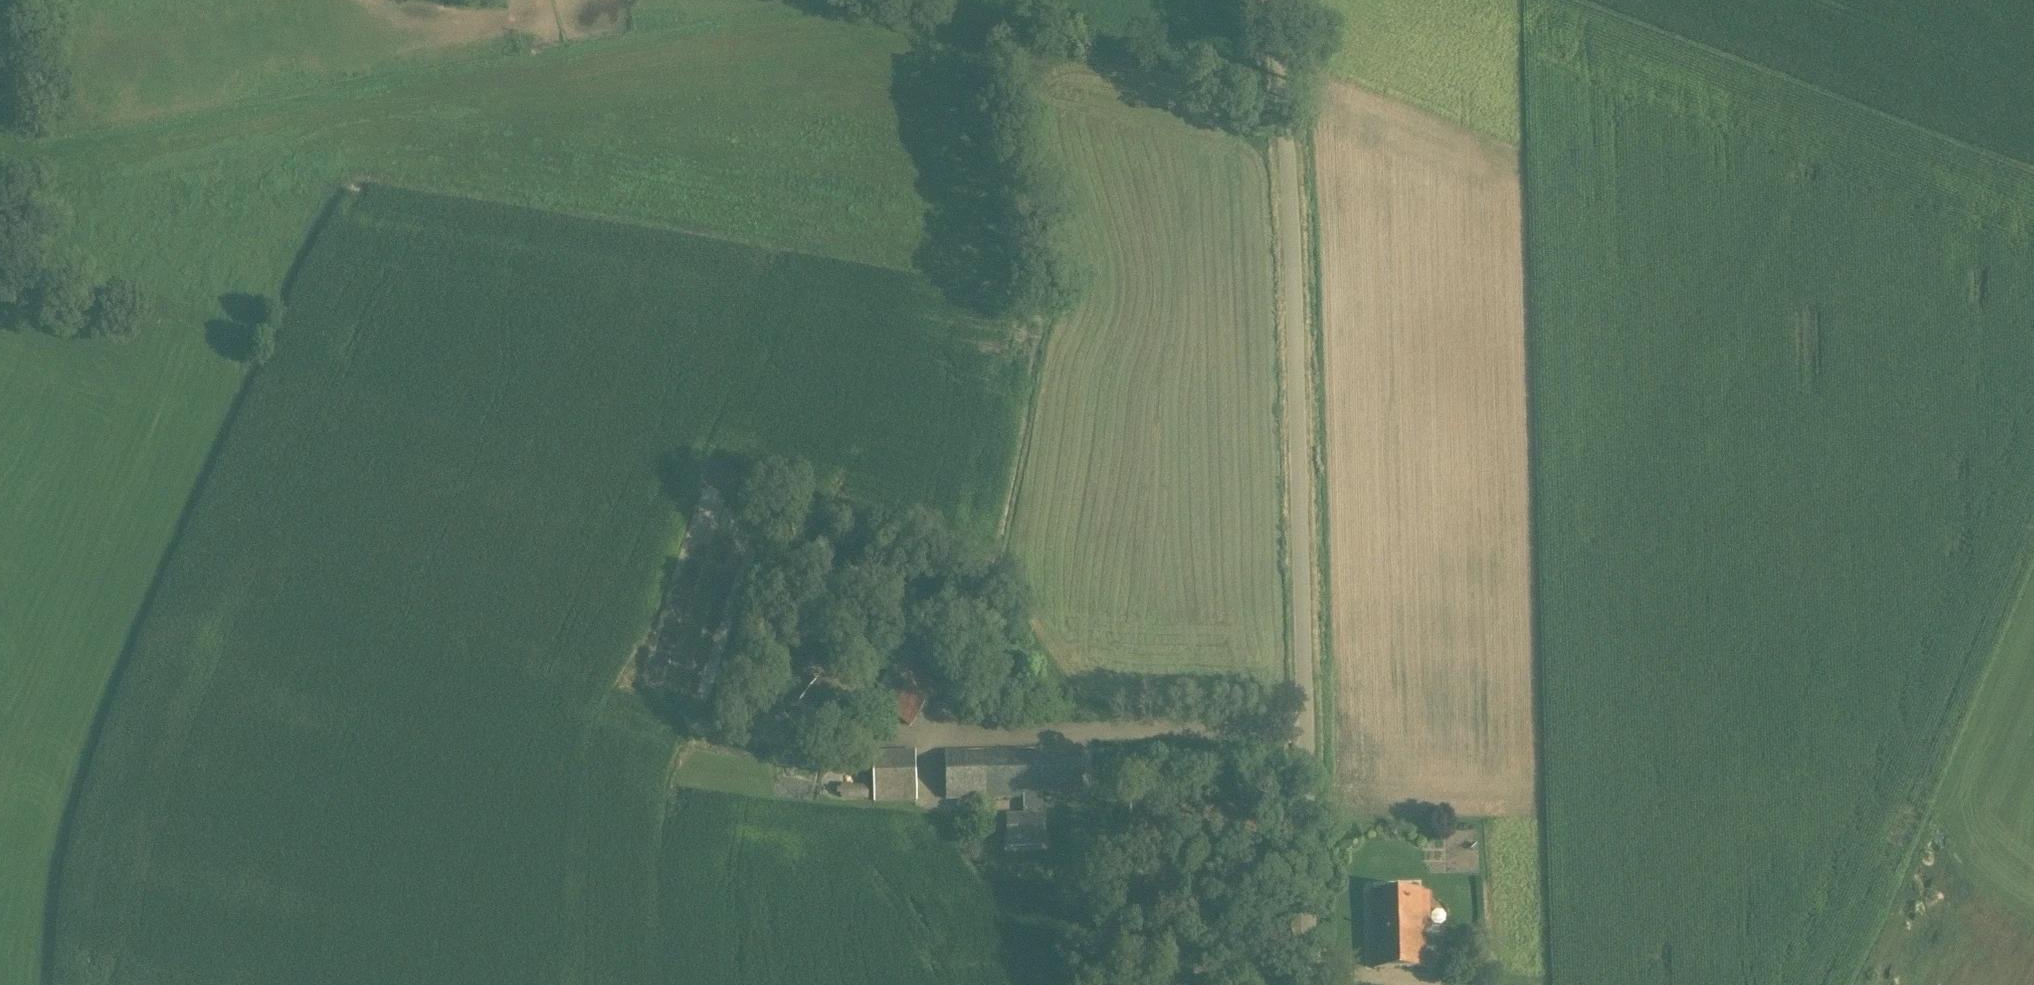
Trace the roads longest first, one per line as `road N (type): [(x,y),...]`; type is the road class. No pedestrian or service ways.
road 1 (unclassified): [(1308,984),(1288,154),(1274,0)]

